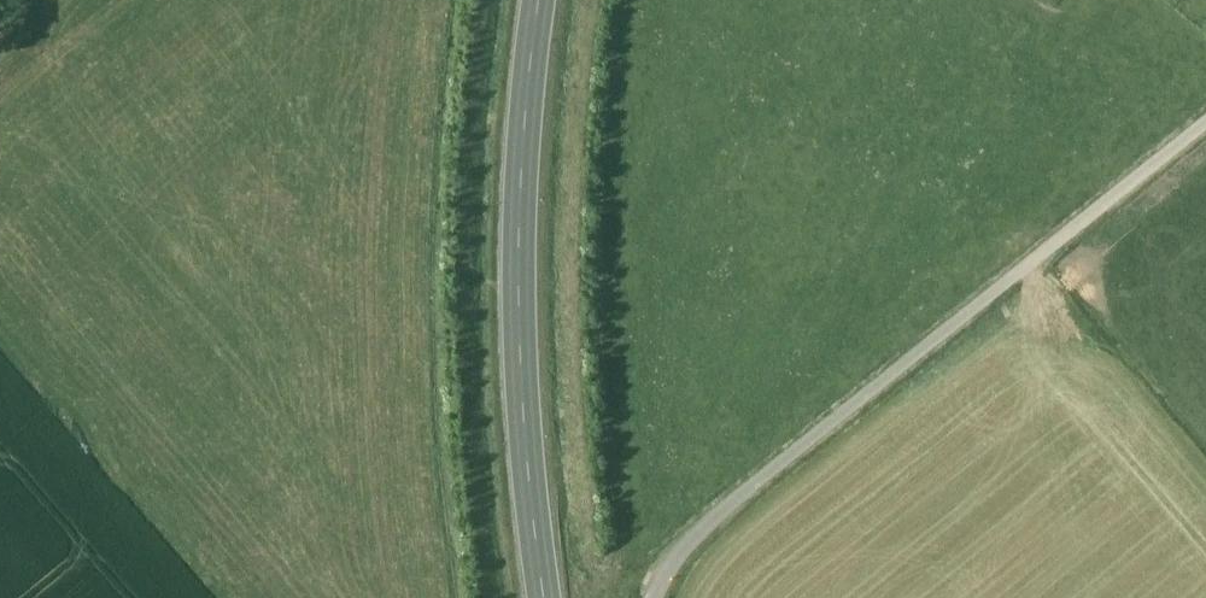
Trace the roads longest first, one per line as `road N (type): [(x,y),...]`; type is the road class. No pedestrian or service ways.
road 1 (track): [(1205,123),(702,532),(654,597)]
road 2 (primary): [(550,597),(528,339),(525,131),(541,0)]

